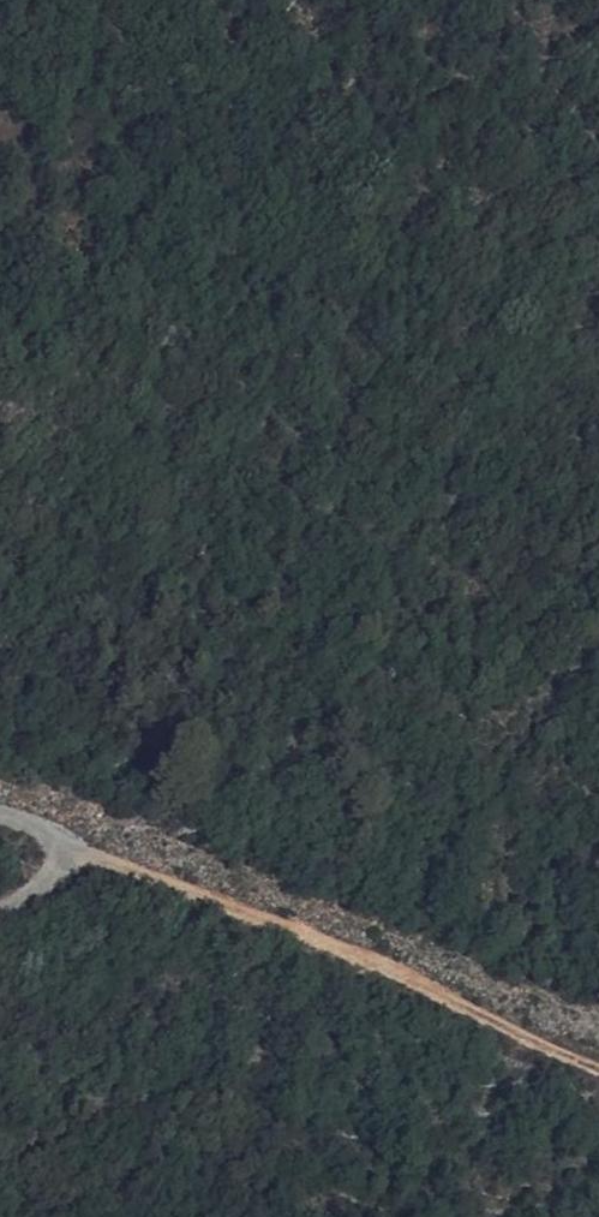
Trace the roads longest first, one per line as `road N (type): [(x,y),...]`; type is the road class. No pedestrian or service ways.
road 1 (track): [(598,1066),(55,828)]

